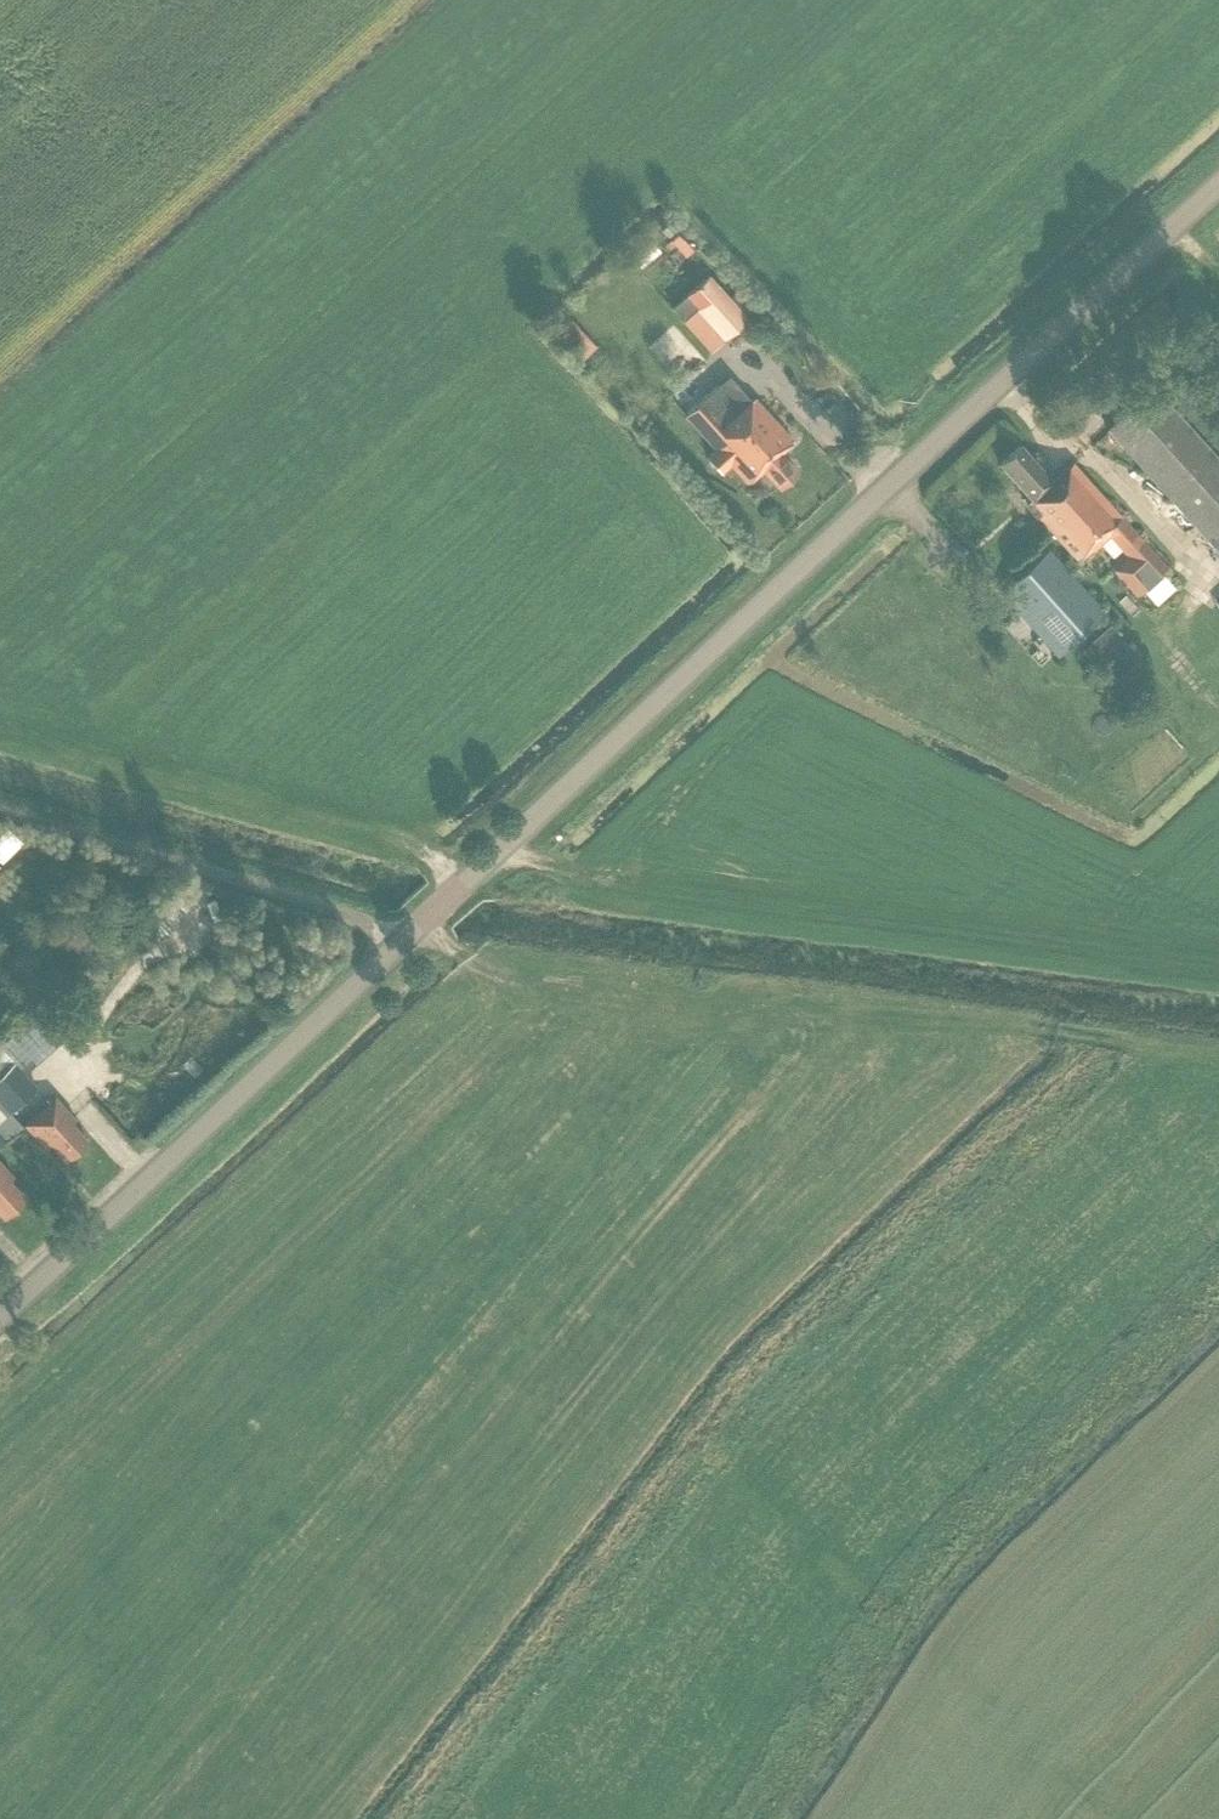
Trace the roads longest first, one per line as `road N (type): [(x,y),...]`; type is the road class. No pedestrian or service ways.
road 1 (tertiary): [(0,1311),(1218,183)]
road 2 (track): [(406,934),(0,809)]

